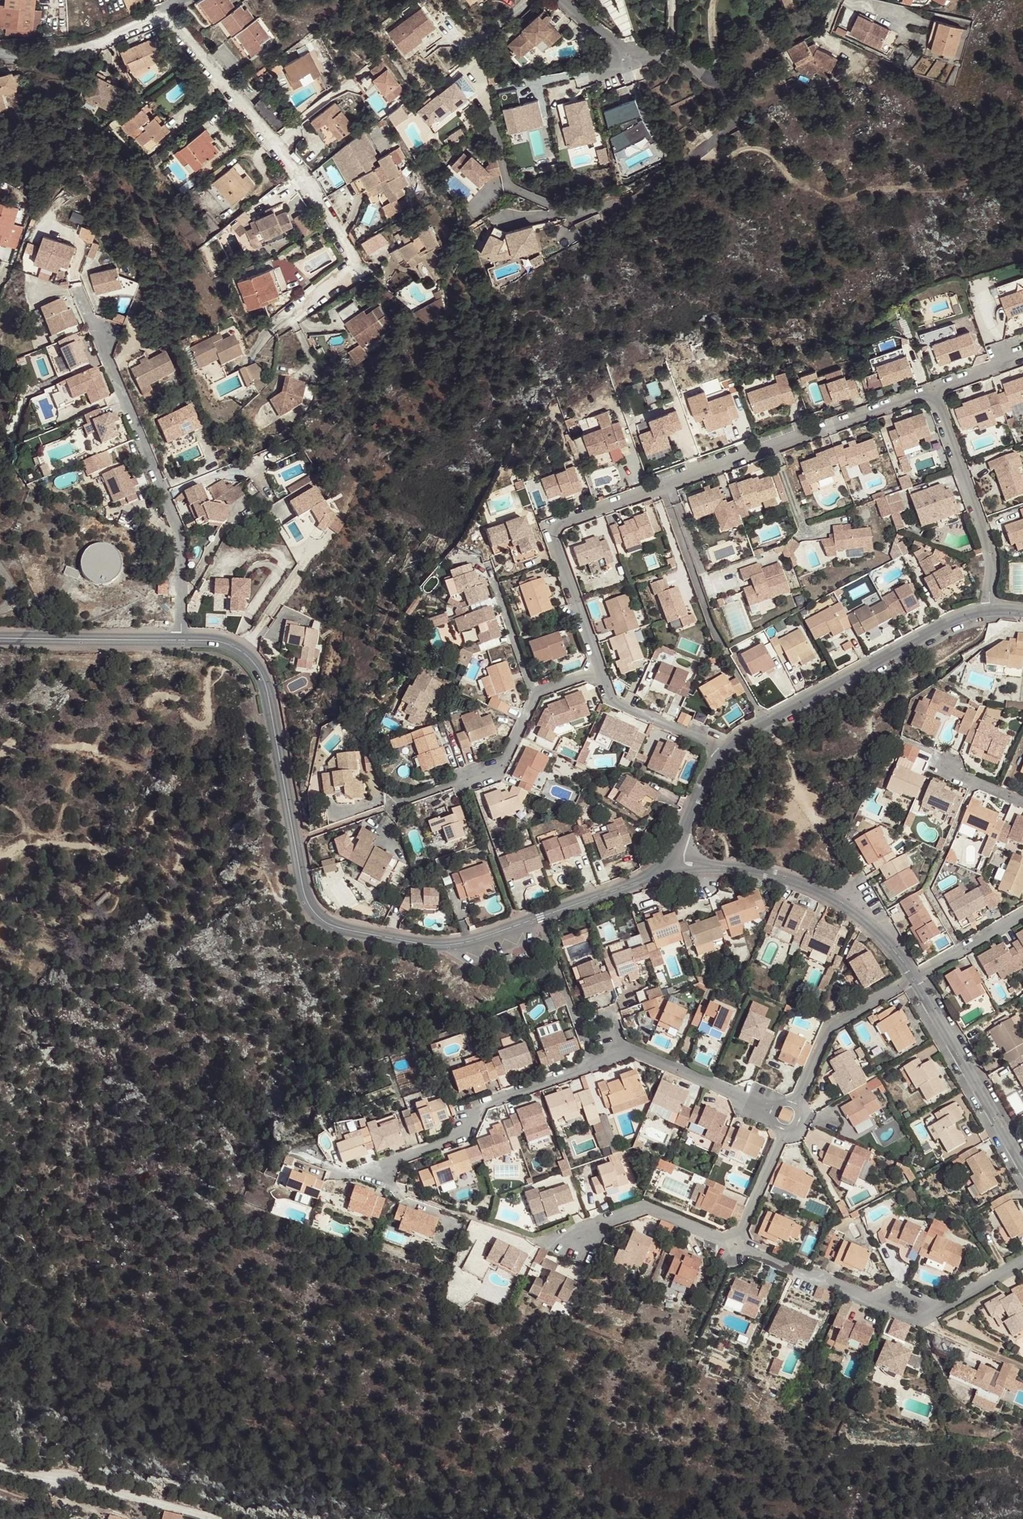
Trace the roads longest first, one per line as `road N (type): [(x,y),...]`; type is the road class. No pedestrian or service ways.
road 1 (residential): [(180,640),(224,641),(258,665),(305,887),(333,922),(438,944),(476,940),(663,866)]
road 2 (residential): [(281,323),(357,268),(298,171),(166,17),(72,51),(0,51)]
road 3 (residential): [(938,389),(551,530),(601,674)]
road 4 (residential): [(493,114),(512,186),(573,213),(640,197),(739,107),(723,81),(668,49)]
road 5 (residential): [(81,294),(180,536),(180,640)]
road 6 (residential): [(732,750),(749,733),(987,608)]
road 7 (residential): [(373,1173),(460,1136),(475,1107),(591,1066)]
road 8 (residential): [(913,980),(889,942),(841,904),(789,879),(717,867)]
road 9 (residential): [(987,608),(993,559),(938,389)]
road 10 (residential): [(527,1238),(576,1239),(647,1208),(737,1246)]
road 11 (residential): [(0,1463),(213,1518)]
road 12 (residential): [(1022,1166),(913,980)]
road 13 (residential): [(392,806),(501,768),(534,696)]
road 14 (residential): [(0,638),(180,640)]
road 15 (residential): [(793,1101),(832,1026),(913,980)]
road 16 (residential): [(601,674),(617,703),(732,750)]
road 17 (residential): [(627,1053),(773,1106)]
road 18 (residential): [(737,1246),(874,1304)]
road 19 (residential): [(631,57),(498,87)]
road 20 (residential): [(490,567),(534,696)]
road 21 (residential): [(627,1053),(612,1008),(576,1020),(591,1066)]
road 22 (residential): [(785,1130),(737,1246)]
road 23 (residential): [(913,980),(1022,918)]

